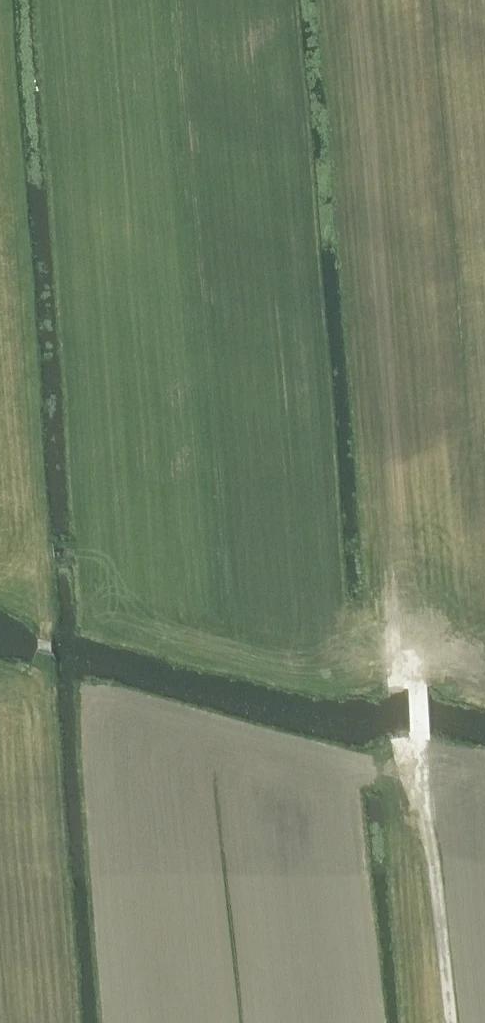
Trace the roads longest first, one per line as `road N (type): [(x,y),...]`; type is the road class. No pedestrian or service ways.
road 1 (track): [(448,1022),(428,833),(396,739),(393,583)]

